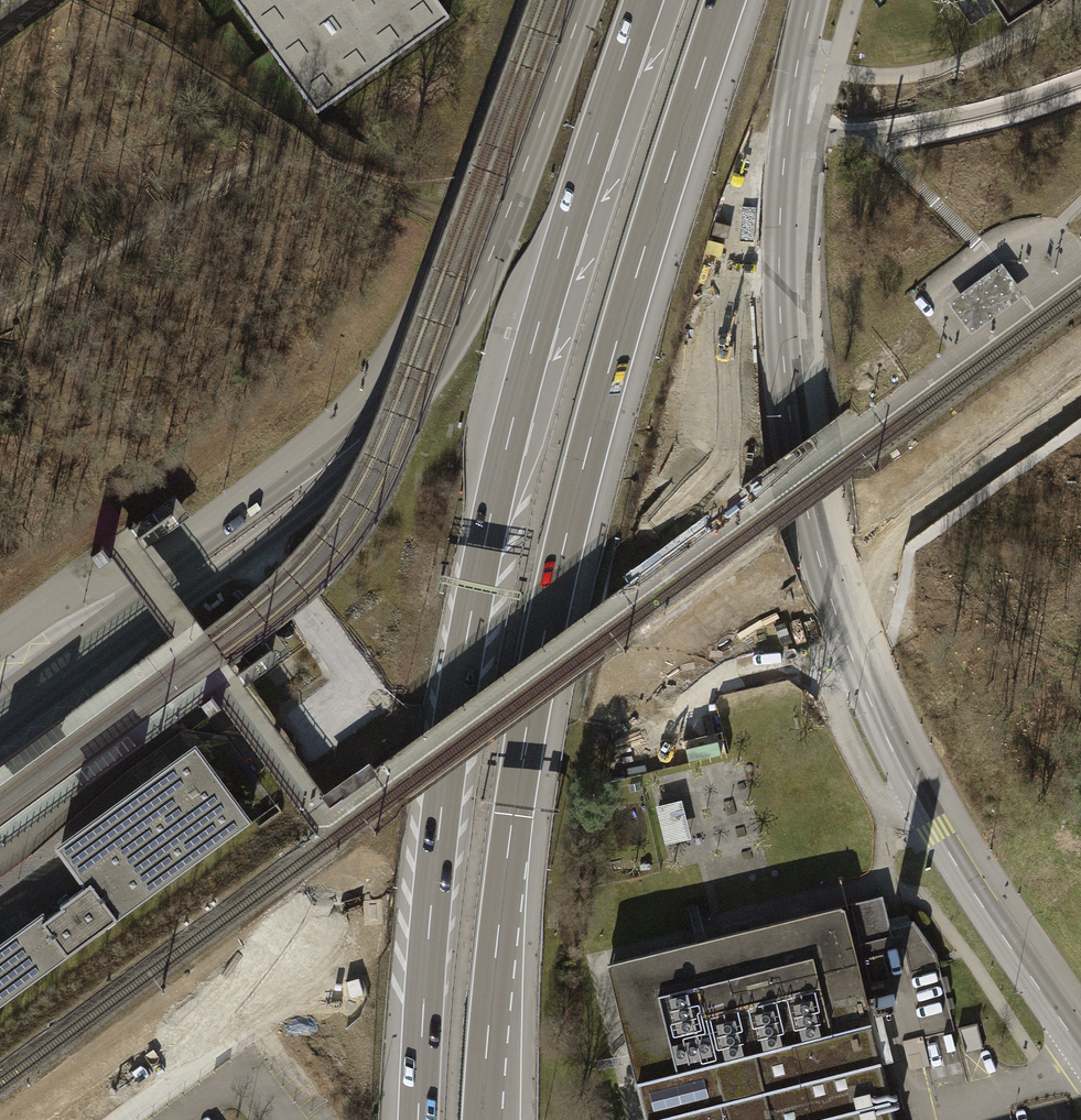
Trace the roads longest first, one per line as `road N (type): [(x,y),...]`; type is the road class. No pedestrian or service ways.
road 1 (motorway): [(483,1119),(505,882),(545,632),(614,358),(726,0)]
road 2 (motorway): [(644,0),(562,241),(486,534),(430,903),(417,1119)]
road 3 (secondary): [(1080,1050),(916,795),(869,700),(818,559),(786,376),(779,268),(784,163),(812,0)]
road 4 (track): [(0,314),(267,155),(506,231)]
road 5 (secondary): [(344,449),(390,415),(445,345),(506,231),(589,0)]
road 6 (secondary): [(0,735),(317,503),(344,449)]
road 7 (secondary): [(344,449),(0,694)]

